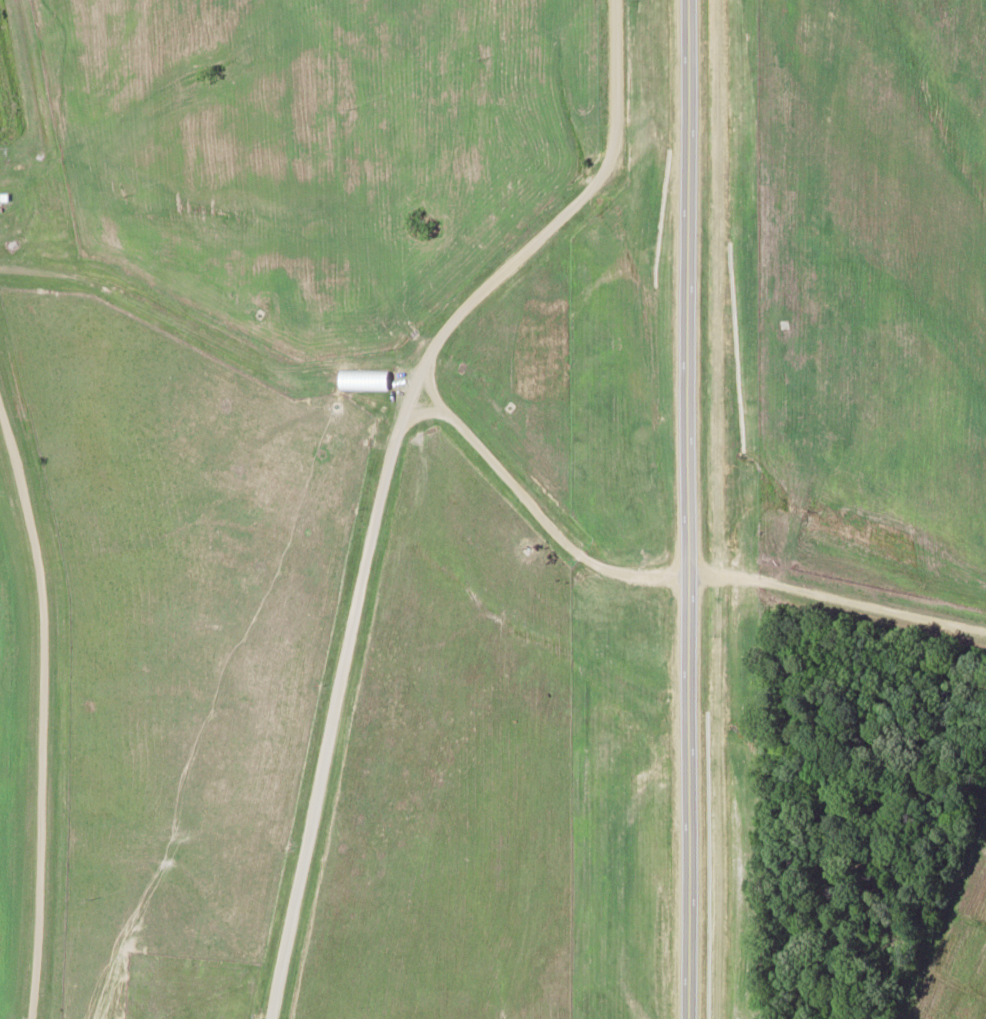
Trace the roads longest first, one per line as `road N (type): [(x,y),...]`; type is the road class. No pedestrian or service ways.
road 1 (tertiary): [(688,1018),(688,0)]
road 2 (residential): [(408,392),(440,402),(560,535),(630,573),(728,569),(985,632)]
road 3 (residential): [(276,1018),(328,705),(408,392)]
road 4 (residential): [(29,1018),(44,627),(28,516),(0,409)]
road 5 (residential): [(408,392),(435,345),(600,182),(615,155),(615,0)]

